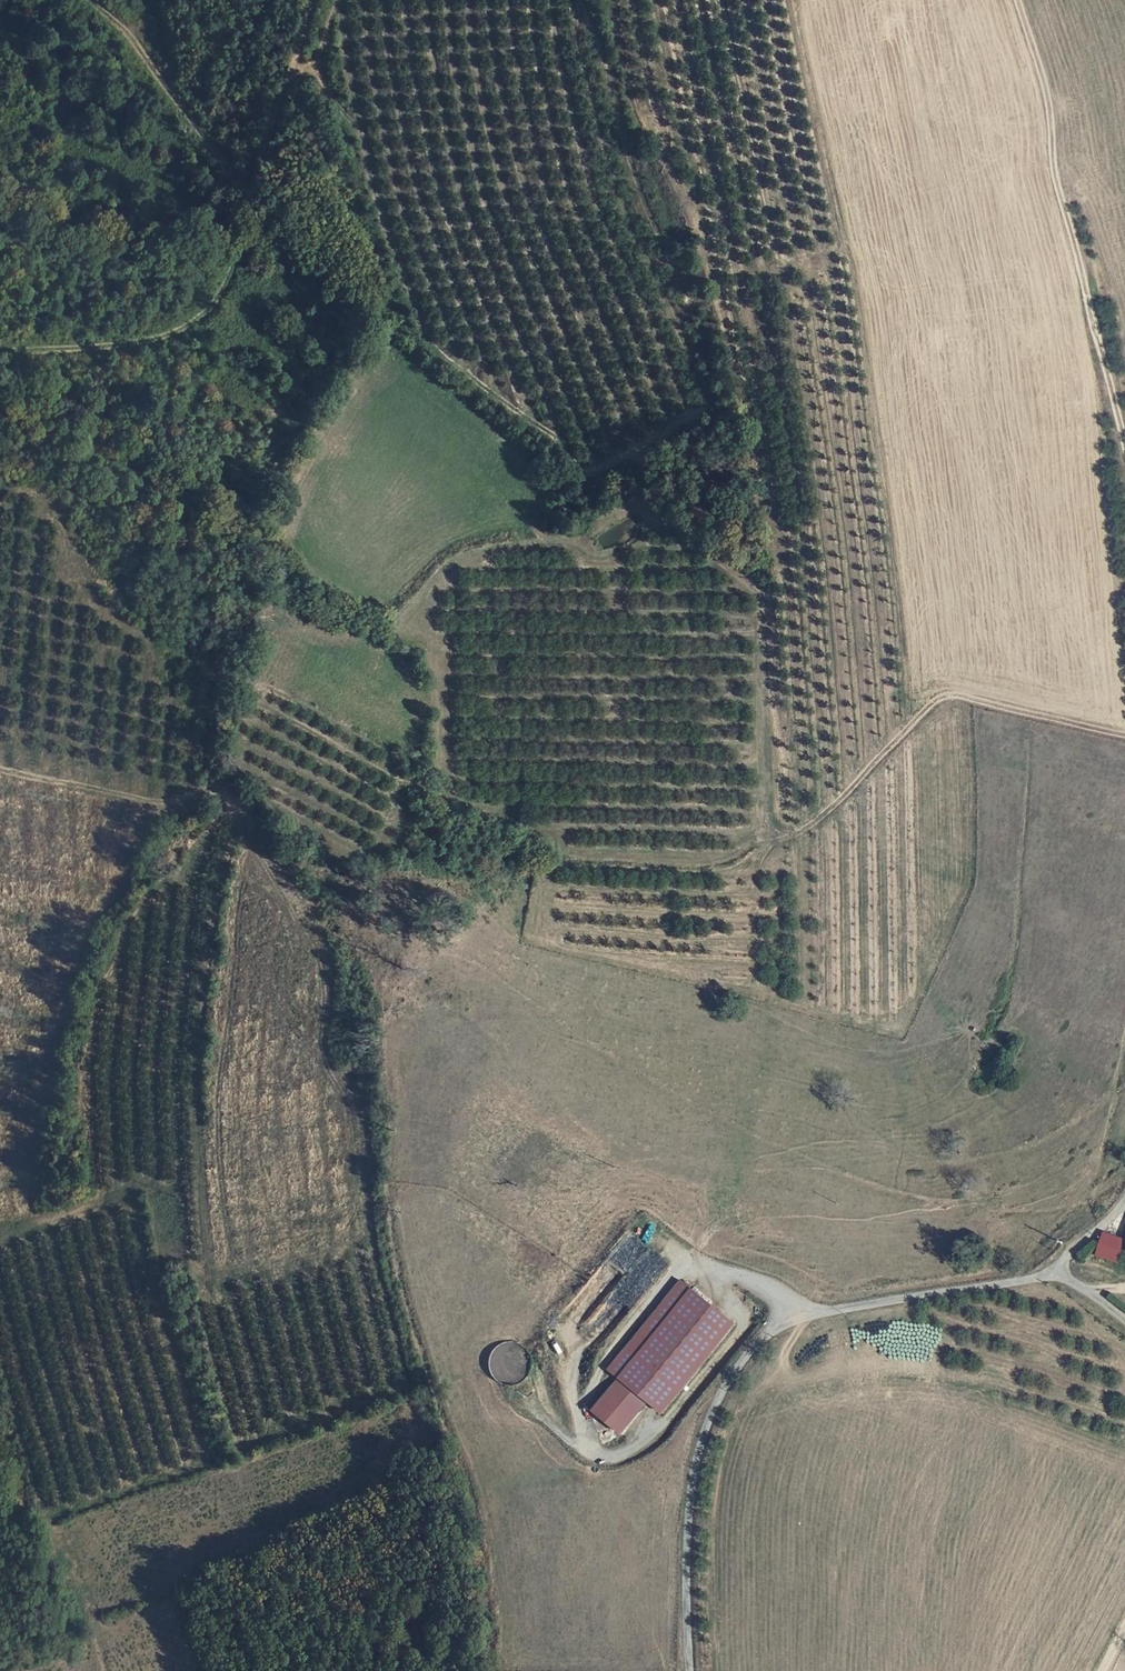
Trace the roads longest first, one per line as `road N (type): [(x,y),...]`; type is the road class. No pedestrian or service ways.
road 1 (unclassified): [(693,1670),(686,1608),(694,1472),(709,1416),(760,1339),(801,1317),(1042,1276),(1124,1199)]
road 2 (track): [(314,0),(227,237),(179,251),(127,246),(0,203)]
road 3 (track): [(1124,457),(1018,0)]
road 4 (track): [(781,836),(815,820),(940,698),(1124,733)]
road 5 (track): [(241,212),(227,288),(202,321),(164,341),(0,348)]
road 6 (track): [(88,0),(121,28),(245,201)]

